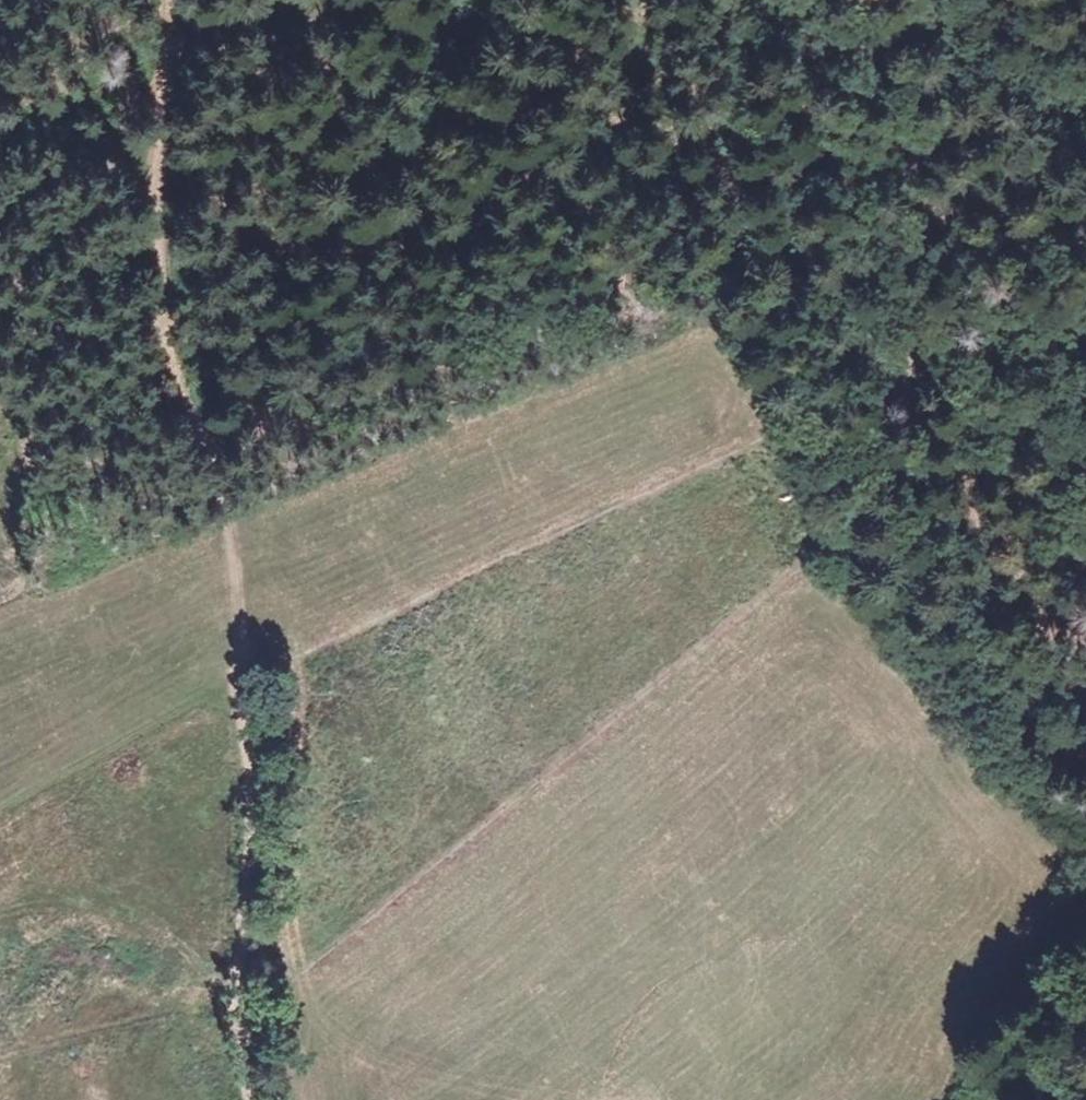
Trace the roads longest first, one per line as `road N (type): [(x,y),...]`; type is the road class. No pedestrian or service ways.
road 1 (track): [(161,0),(155,47),(170,107),(174,267),(240,696),(255,963),(246,1074),(251,1099)]

